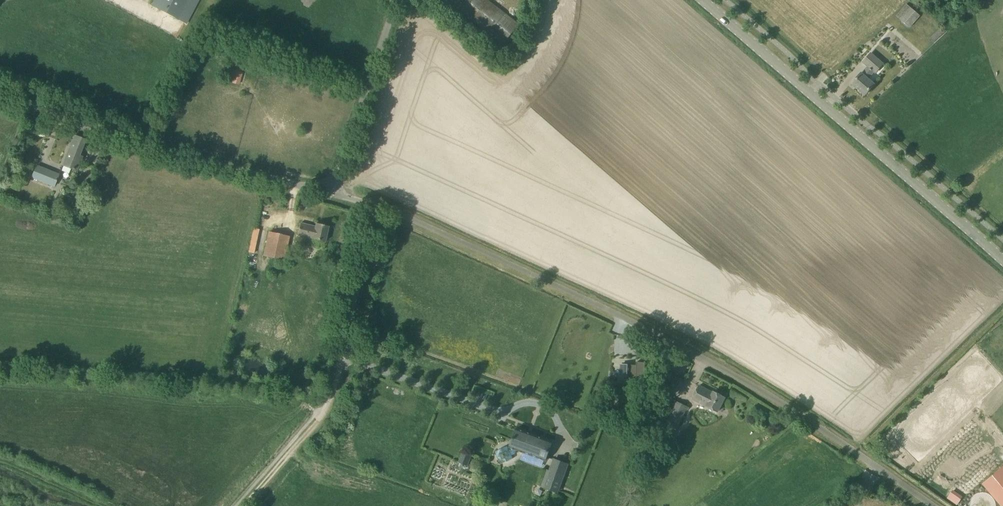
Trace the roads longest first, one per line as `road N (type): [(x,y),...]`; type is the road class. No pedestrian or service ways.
road 1 (unclassified): [(930,505),(765,393),(652,331),(378,206)]
road 2 (tertiary): [(1002,262),(703,0)]
road 3 (unclassified): [(328,193),(127,141),(0,93)]
road 4 (unclassified): [(325,406),(378,206)]
road 5 (unclassified): [(328,193),(396,0)]
road 6 (track): [(245,505),(325,406)]

